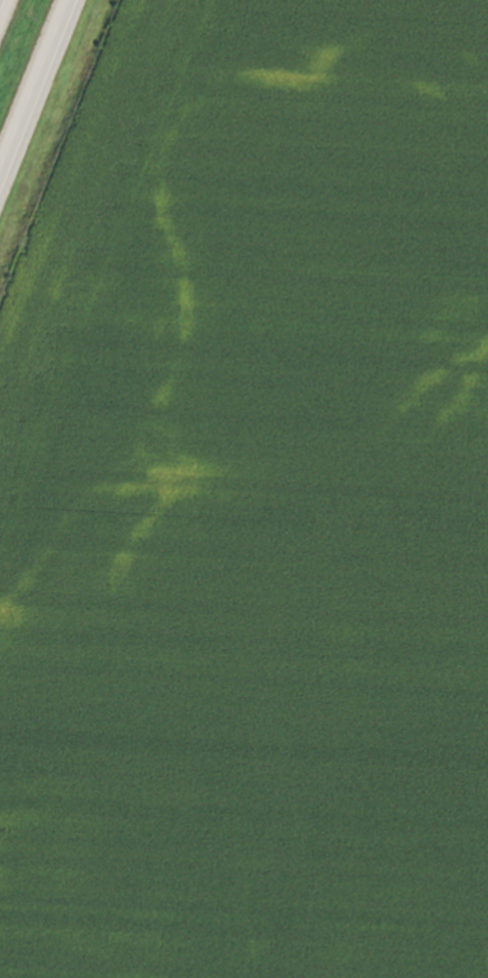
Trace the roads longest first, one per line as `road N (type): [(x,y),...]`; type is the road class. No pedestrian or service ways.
road 1 (trunk): [(0,174),(70,0)]

